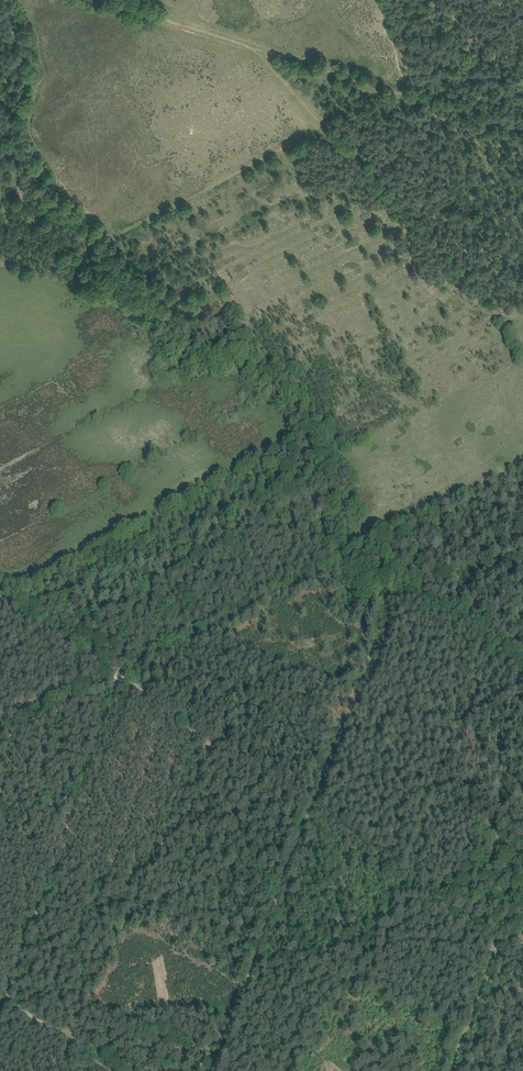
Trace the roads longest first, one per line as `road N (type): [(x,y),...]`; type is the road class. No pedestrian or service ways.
road 1 (track): [(20,0),(40,37),(34,137),(47,157),(65,162),(62,180),(89,211),(130,294),(181,332),(247,347),(261,366),(288,370),(337,443),(334,454)]
road 2 (track): [(269,52),(522,344)]
road 3 (track): [(269,52),(522,123)]
road 4 (track): [(106,0),(269,52)]
road 5 (track): [(497,942),(447,1070)]

